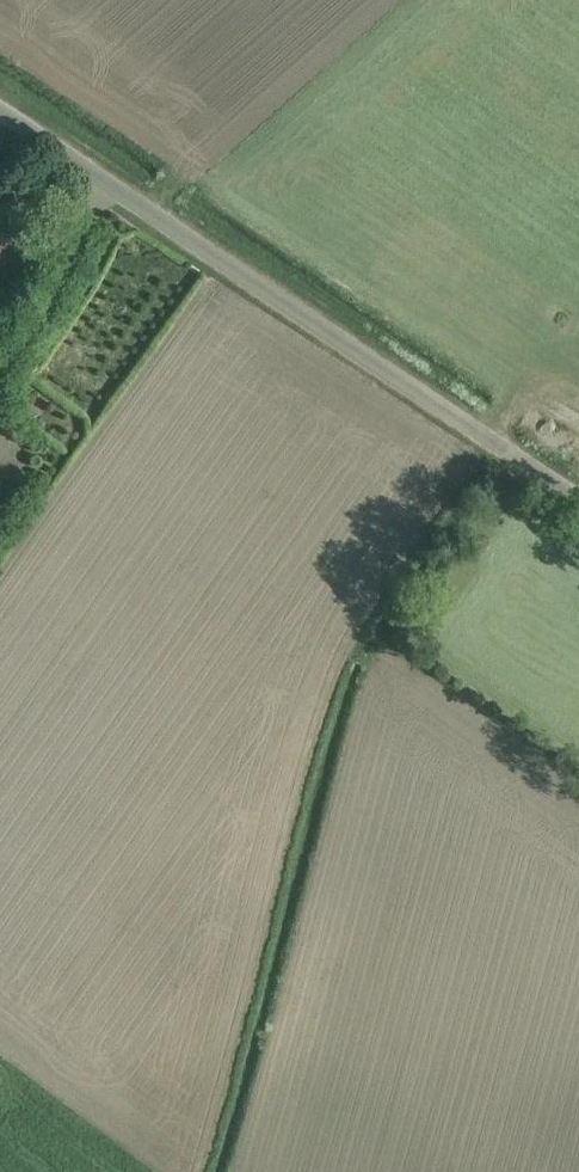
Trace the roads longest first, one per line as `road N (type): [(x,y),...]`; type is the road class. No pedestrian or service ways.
road 1 (unclassified): [(578,504),(0,108)]

